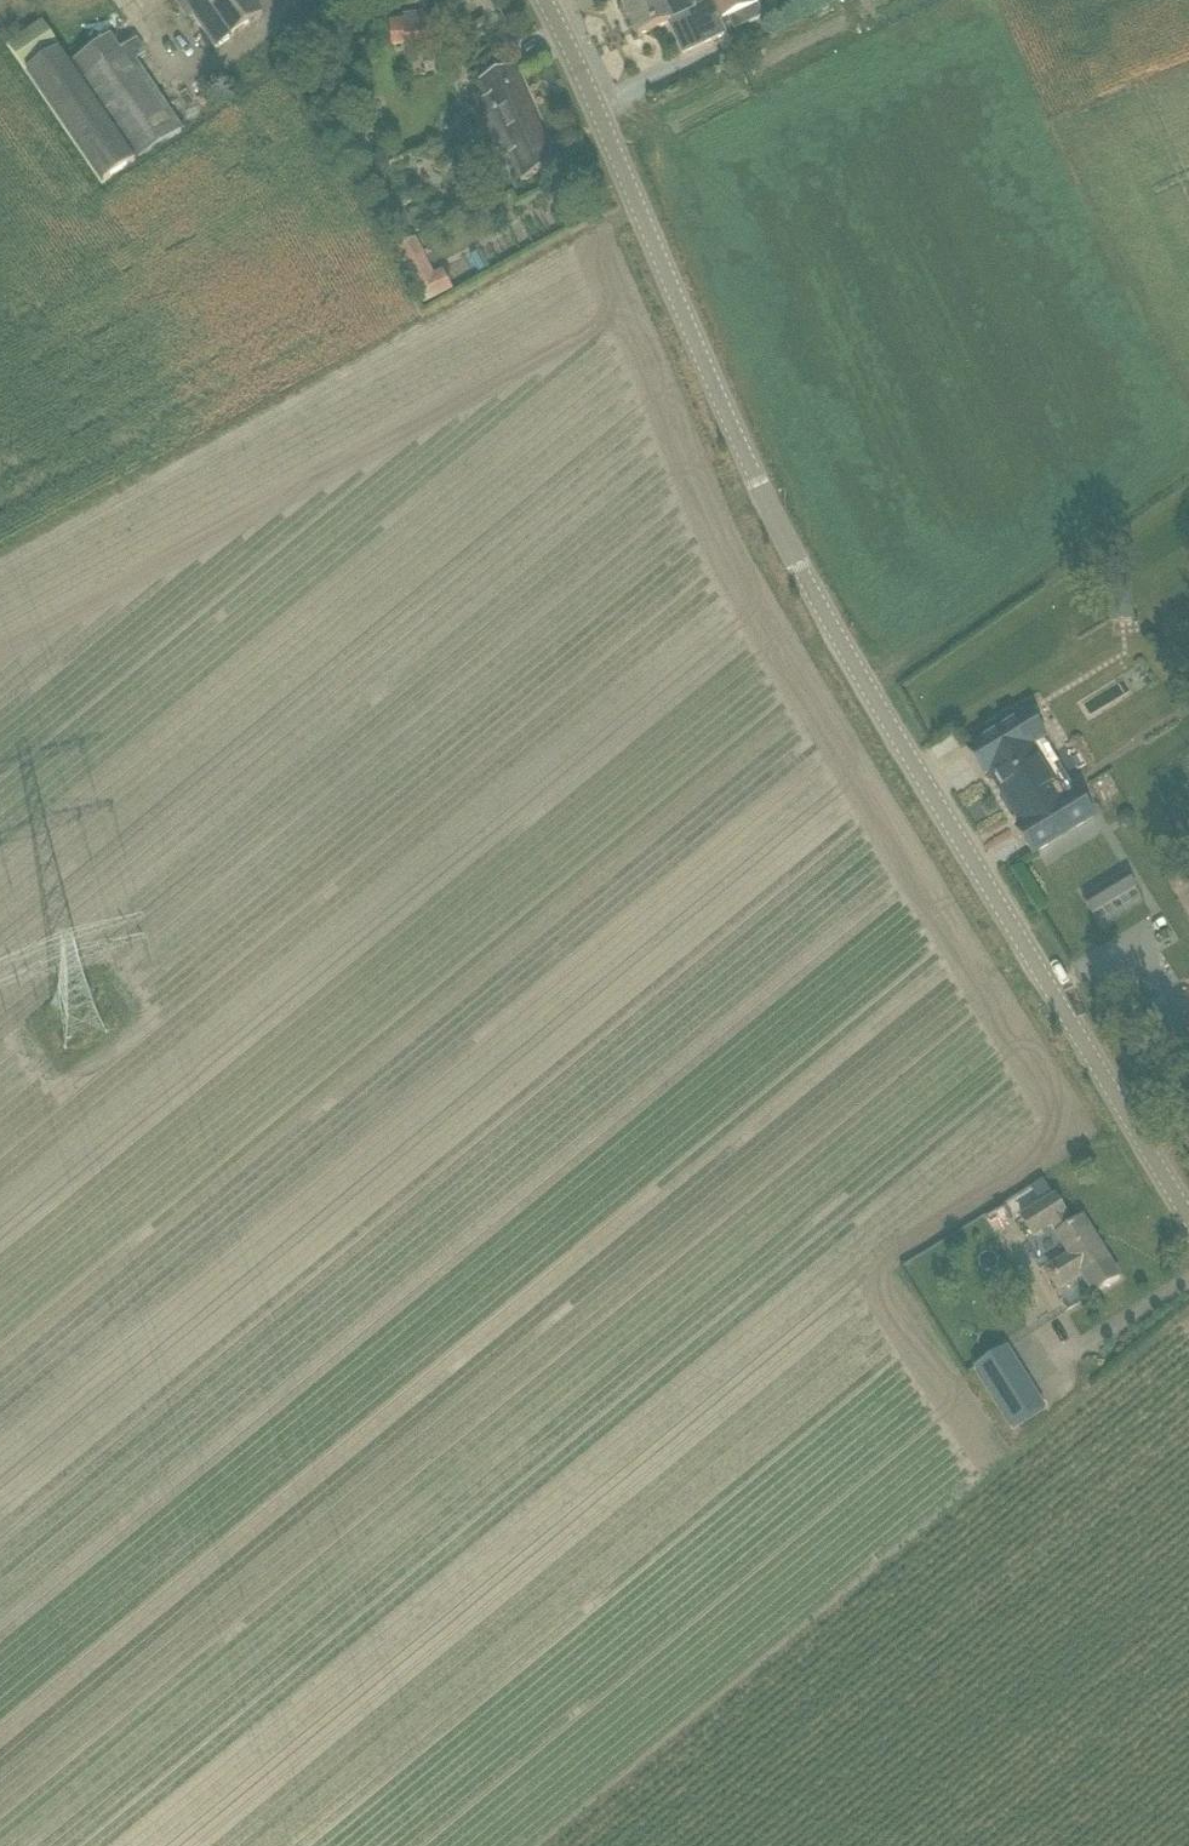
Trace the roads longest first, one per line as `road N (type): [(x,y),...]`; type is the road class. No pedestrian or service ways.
road 1 (unclassified): [(1188,1216),(790,545),(545,0)]

